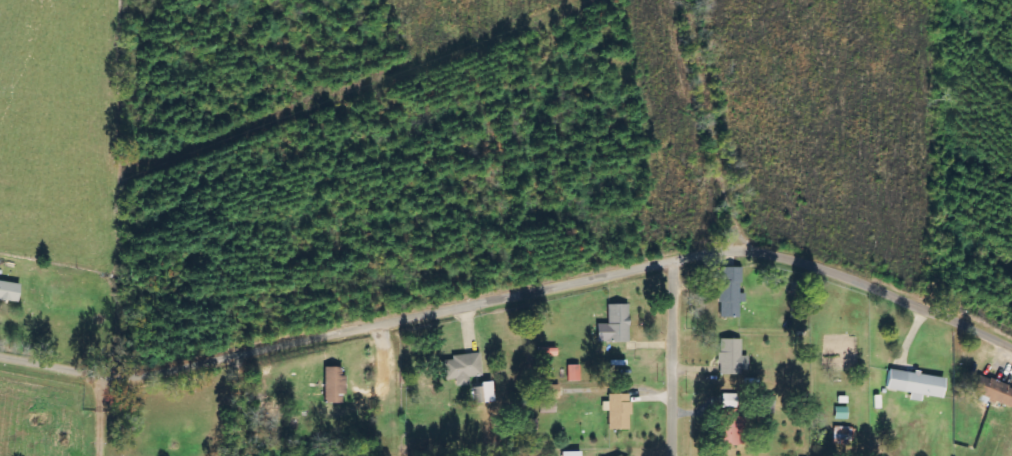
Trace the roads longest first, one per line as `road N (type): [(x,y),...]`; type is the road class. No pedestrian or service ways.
road 1 (residential): [(837,277),(719,255),(166,375),(109,377),(0,356)]
road 2 (residential): [(679,263),(678,455)]
road 3 (residential): [(1011,348),(837,277)]

